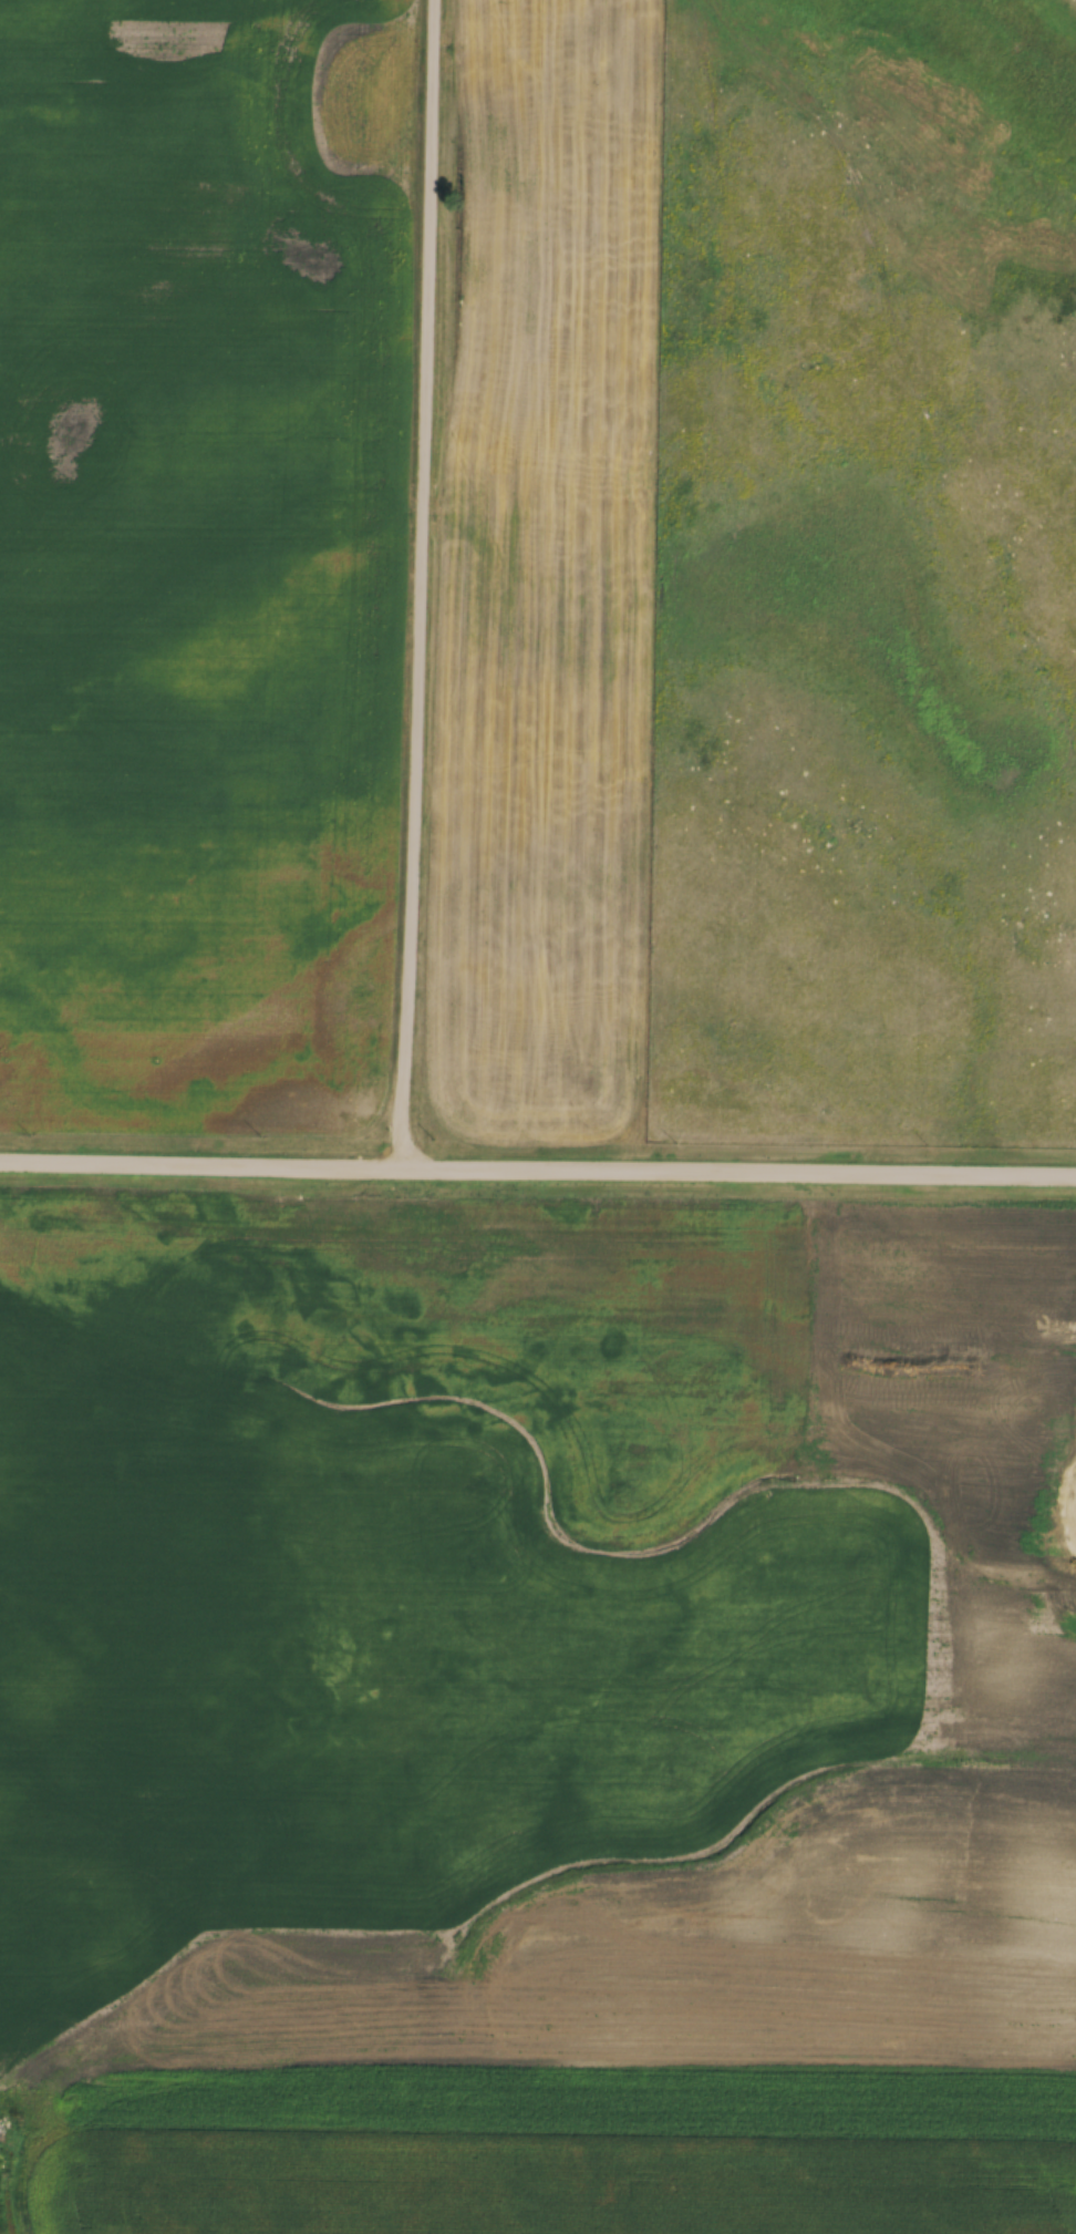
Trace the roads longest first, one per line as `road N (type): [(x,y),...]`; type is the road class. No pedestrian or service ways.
road 1 (residential): [(1075,1178),(0,1162)]

